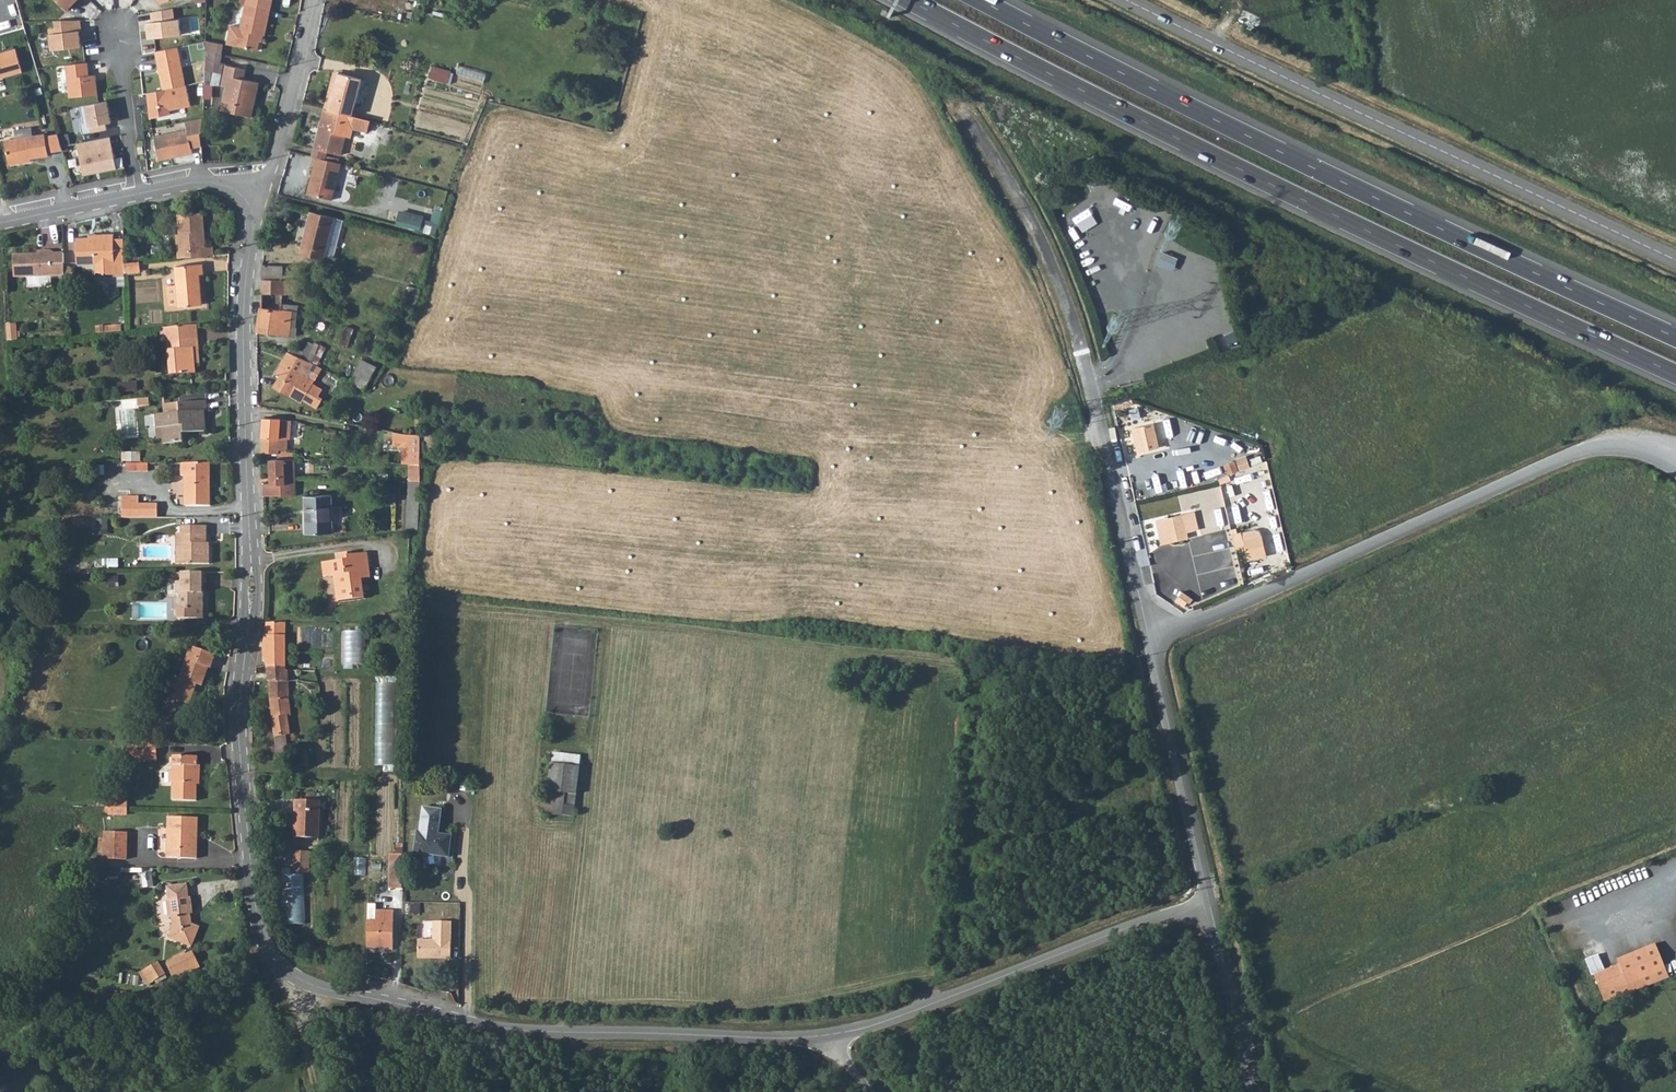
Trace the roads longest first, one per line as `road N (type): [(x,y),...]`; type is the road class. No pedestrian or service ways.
road 1 (residential): [(242,195),(250,220),(244,354),(250,595),(236,727),(248,878),(266,946),(299,981),(334,995),(499,1029),(825,1036)]
road 2 (trunk): [(910,0),(1220,160),(1675,374)]
road 3 (trunk): [(1675,338),(980,0)]
road 4 (tertiary): [(1128,0),(1675,259)]
road 5 (residential): [(1151,641),(1576,455),(1633,451),(1675,468)]
road 6 (residential): [(1151,641),(1089,363),(1066,296),(974,128)]
road 7 (residential): [(825,1036),(1211,907)]
road 8 (residential): [(1211,907),(1151,641)]
road 9 (residential): [(313,0),(267,171),(242,195)]
road 10 (unclassified): [(1211,907),(1254,1091)]
road 11 (residential): [(134,195),(121,27)]
road 12 (residential): [(0,222),(134,195)]

